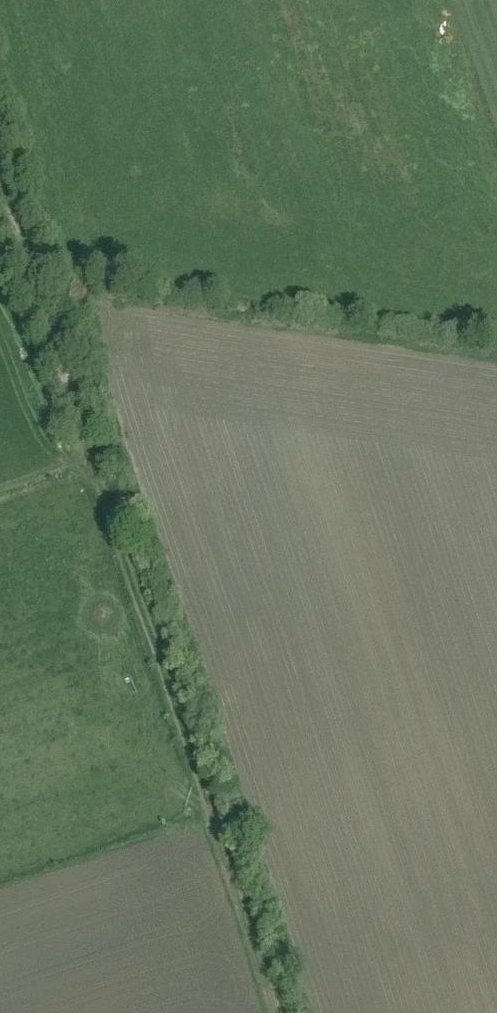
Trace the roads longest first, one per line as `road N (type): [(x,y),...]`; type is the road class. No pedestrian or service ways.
road 1 (track): [(291,1012),(0,159)]

